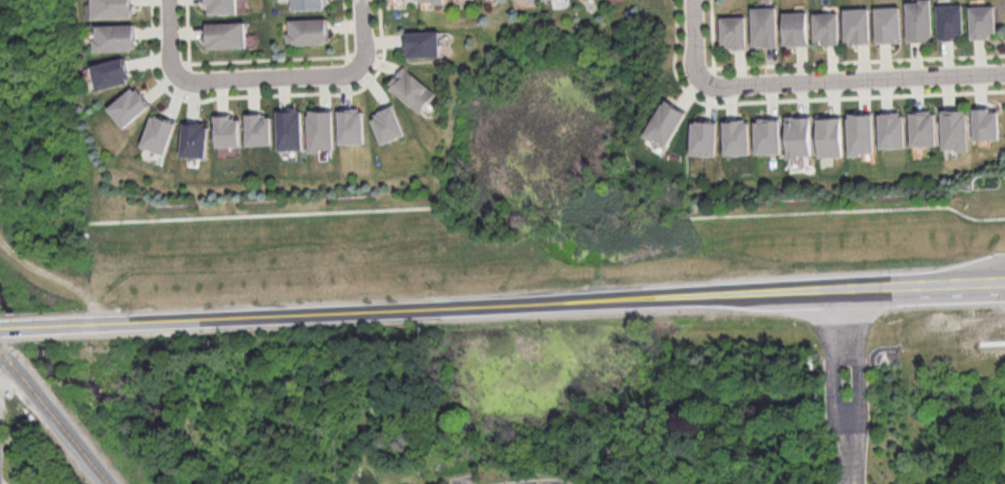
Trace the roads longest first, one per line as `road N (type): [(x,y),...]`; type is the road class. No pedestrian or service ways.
road 1 (secondary): [(751,294),(90,323)]
road 2 (residential): [(1004,72),(726,87),(702,80),(696,0)]
road 3 (residential): [(168,0),(180,73),(198,83),(361,72)]
road 4 (secondary): [(1004,282),(751,294)]
road 5 (track): [(113,321),(88,296),(25,267),(0,240)]

